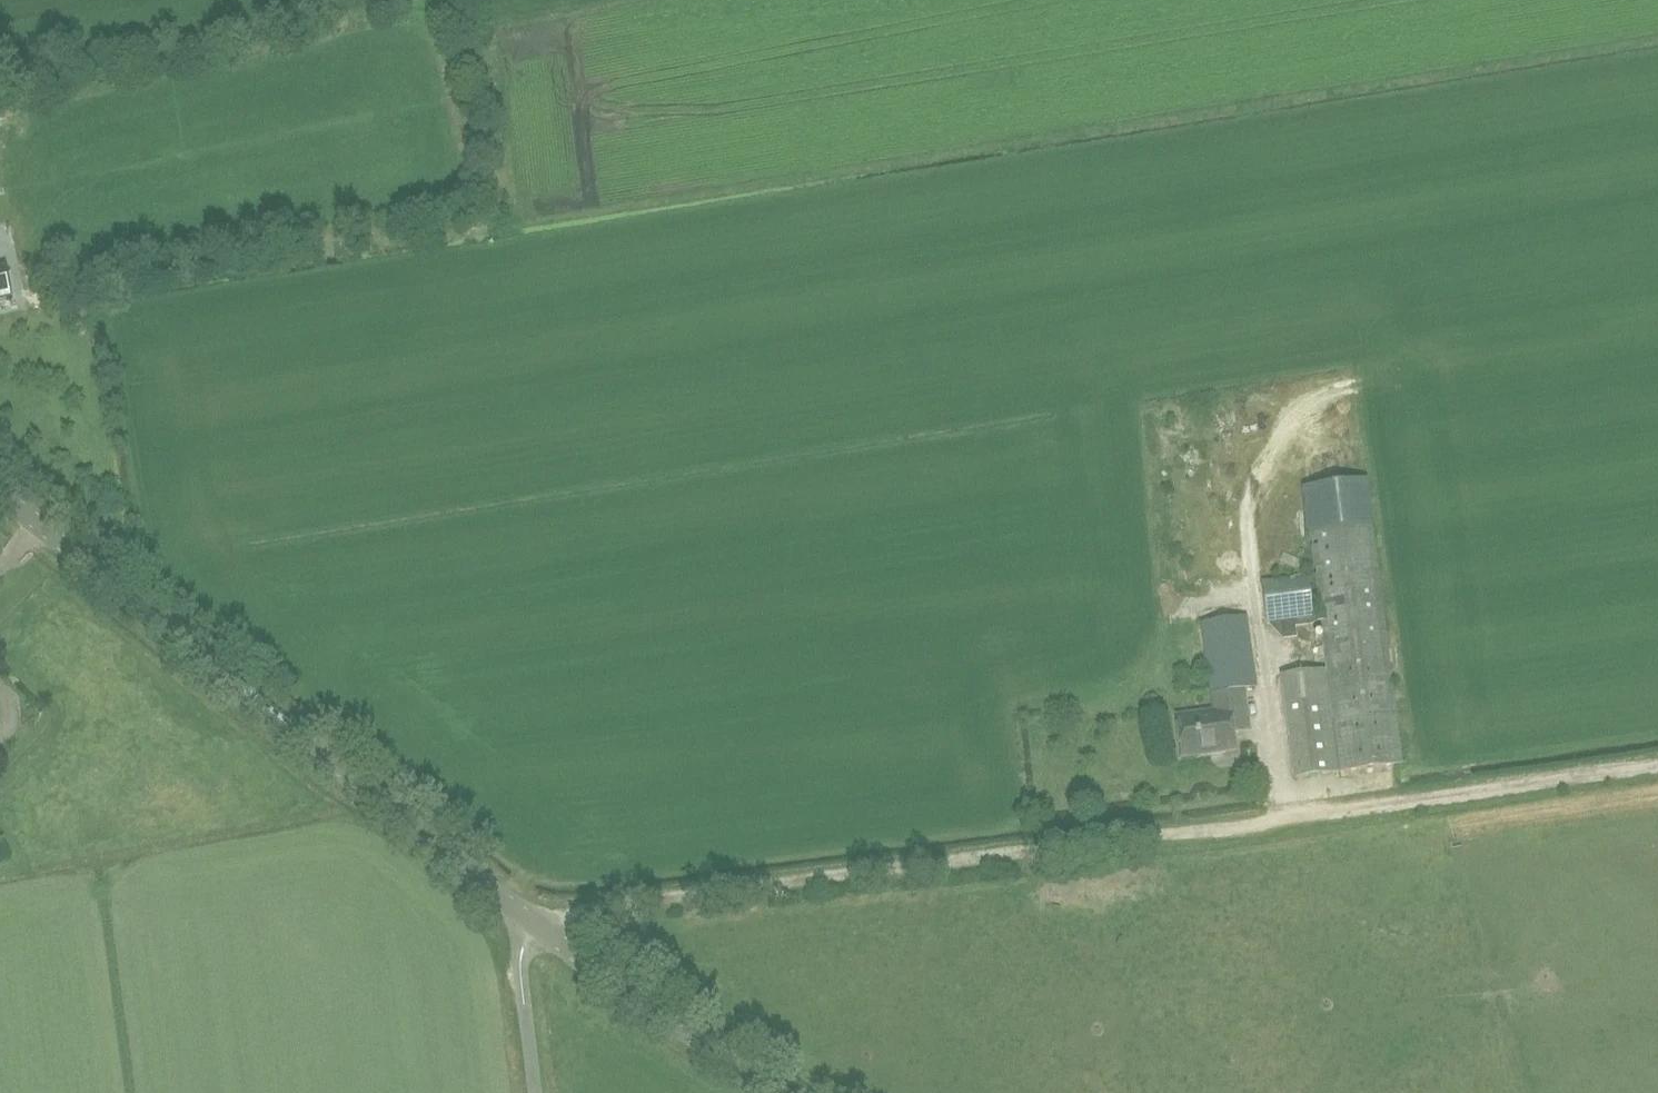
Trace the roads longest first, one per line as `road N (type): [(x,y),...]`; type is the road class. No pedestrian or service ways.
road 1 (track): [(534,927),(580,909),(1657,767)]
road 2 (tertiary): [(534,927),(0,487)]
road 3 (tertiary): [(787,1092),(534,927)]
road 4 (unclassified): [(535,1092),(520,970),(534,927)]

